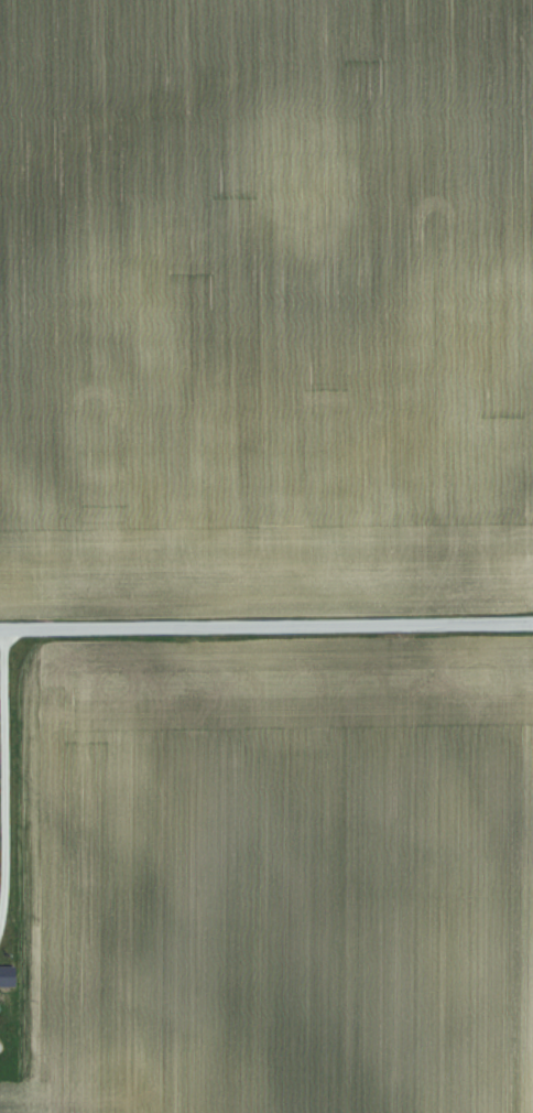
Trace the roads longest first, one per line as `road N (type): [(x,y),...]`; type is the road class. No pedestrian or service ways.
road 1 (residential): [(0,619),(532,625)]
road 2 (residential): [(0,619),(2,908)]

